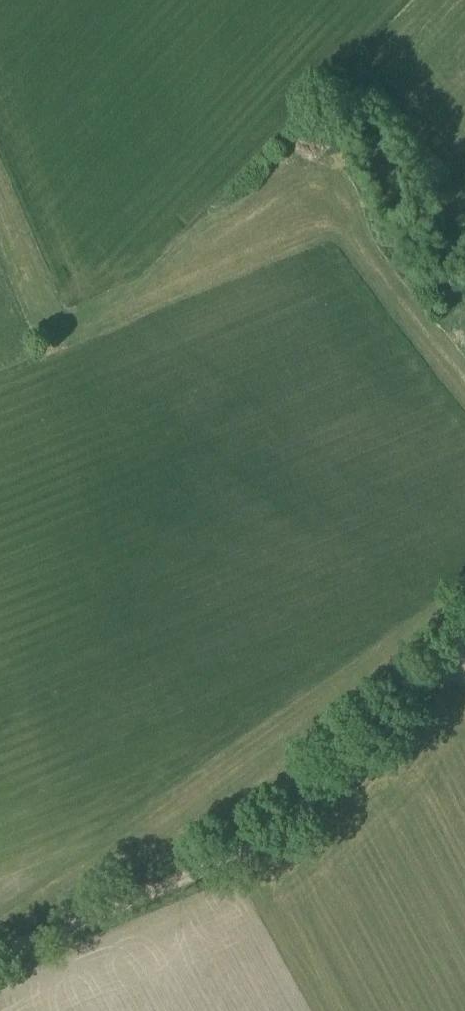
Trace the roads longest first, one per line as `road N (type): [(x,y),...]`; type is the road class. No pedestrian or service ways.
road 1 (track): [(464,641),(284,822),(242,853),(0,951)]

